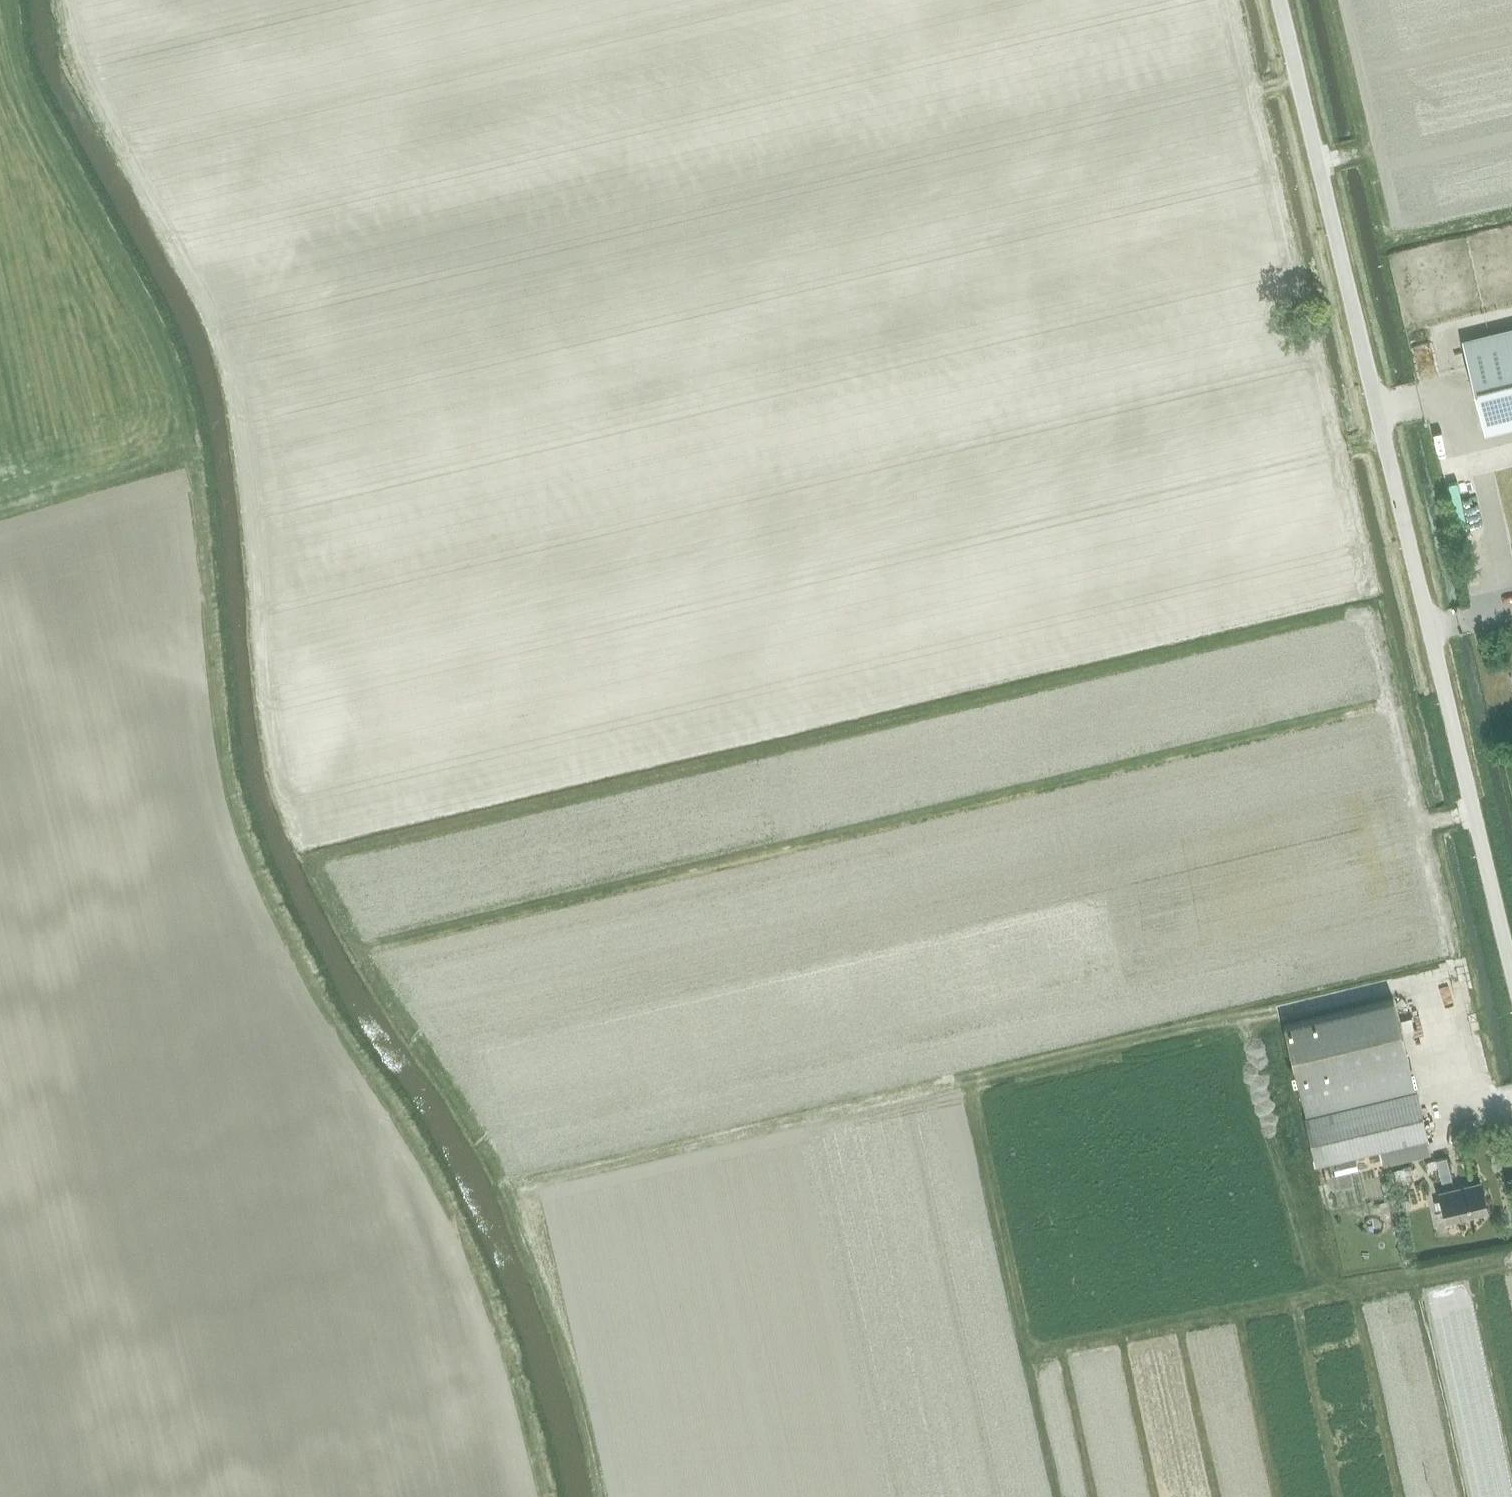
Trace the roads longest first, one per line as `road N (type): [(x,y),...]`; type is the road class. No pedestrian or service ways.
road 1 (unclassified): [(1511,970),(1281,0)]

